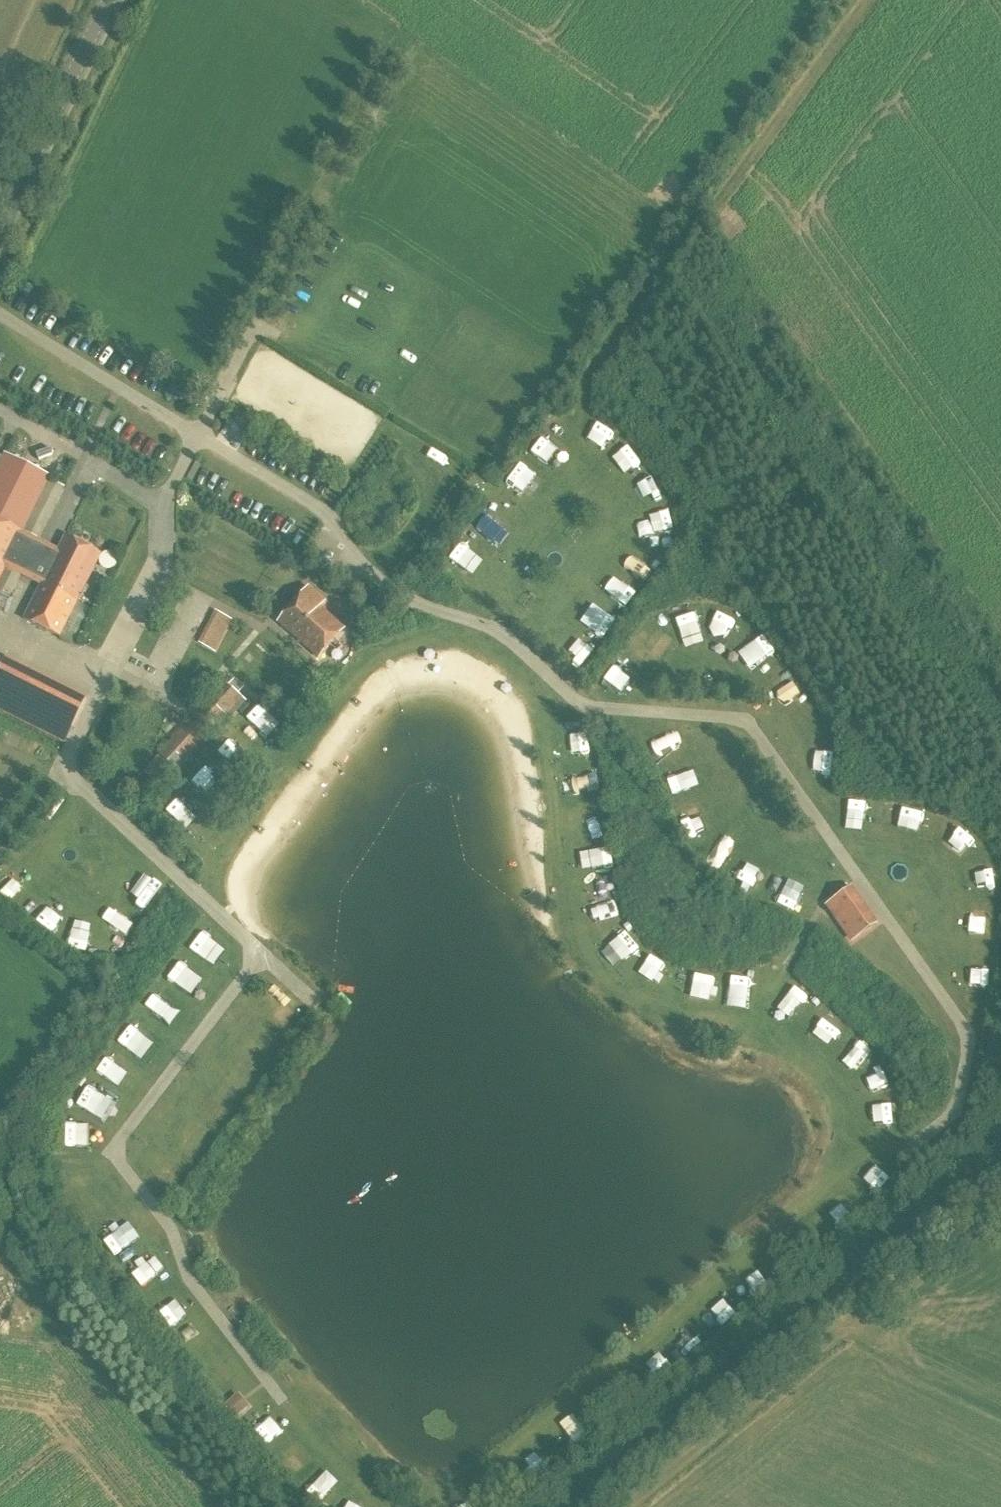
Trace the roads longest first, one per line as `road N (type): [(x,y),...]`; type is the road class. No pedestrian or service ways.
road 1 (tertiary): [(0,242),(116,0)]

